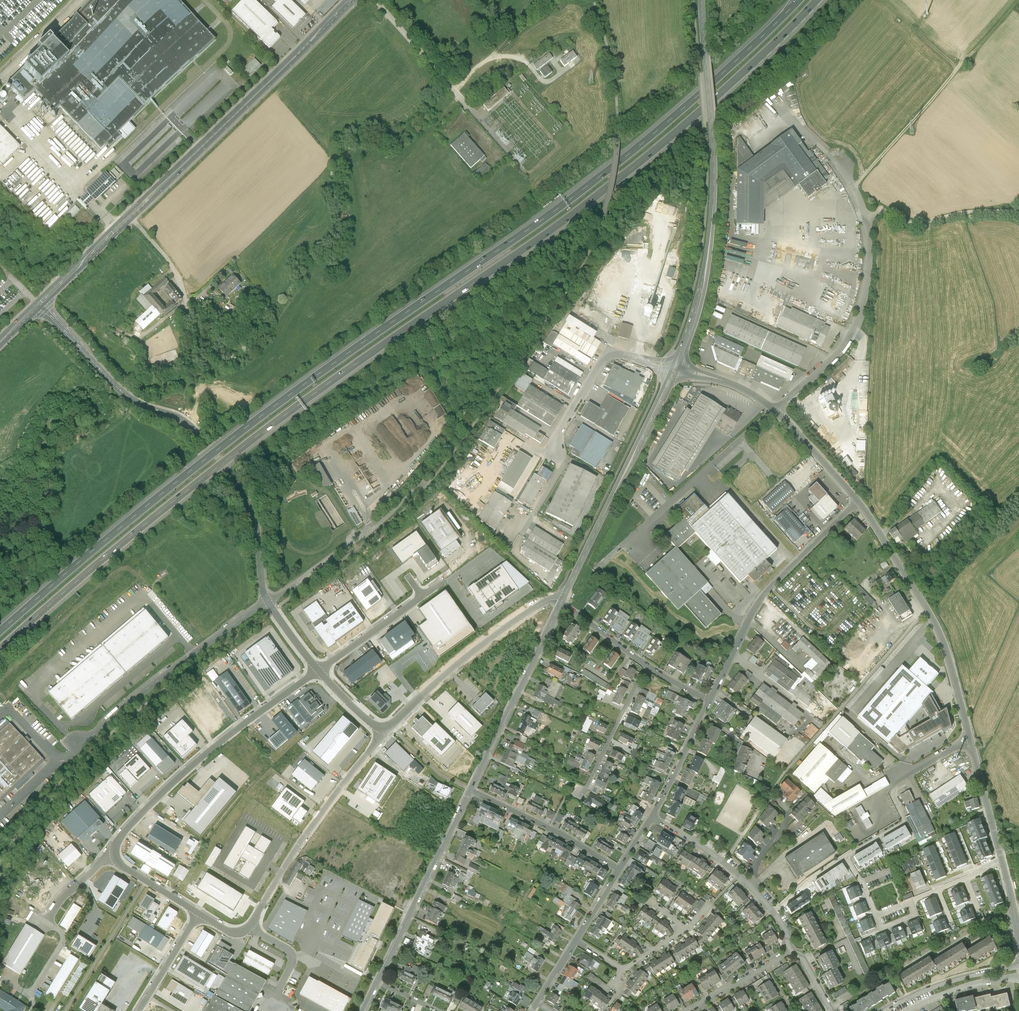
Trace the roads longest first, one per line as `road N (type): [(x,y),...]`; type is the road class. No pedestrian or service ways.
road 1 (motorway): [(0,647),(301,403),(600,194),(815,0)]
road 2 (motorway): [(797,0),(592,182),(225,444),(0,631)]
road 3 (secondary): [(38,305),(351,0)]
road 4 (unclassified): [(38,305),(122,392),(184,420),(211,445),(248,502),(268,601)]
road 5 (tertiary): [(859,501),(949,653),(1003,863)]
road 6 (unclassified): [(319,670),(208,752),(116,844),(121,865),(198,913)]
road 7 (tertiary): [(701,0),(713,202),(703,283),(675,367)]
road 8 (unclassified): [(775,409),(832,360),(862,306),(865,218),(842,171)]
road 9 (tertiary): [(675,367),(561,602)]
road 10 (residential): [(859,501),(753,613),(710,700)]
road 11 (track): [(1018,0),(854,189)]
road 12 (tertiary): [(471,790),(364,1010)]
road 13 (unclassified): [(250,927),(383,727)]
road 14 (unclassified): [(268,601),(76,742)]
road 15 (unclassified): [(383,727),(498,631),(547,601),(561,602)]
road 16 (tertiary): [(561,602),(471,790)]
road 17 (residential): [(675,367),(610,356),(554,452),(526,446)]
road 18 (residential): [(619,868),(471,790)]
road 19 (track): [(865,218),(884,212),(920,223),(1018,212)]
road 20 (residential): [(652,817),(724,862),(773,913)]
road 21 (unclassified): [(375,0),(474,112)]
road 22 (residential): [(579,792),(648,667)]
road 23 (residential): [(1018,966),(931,987),(884,1010)]
road 24 (residential): [(710,700),(652,817)]
road 25 (unclassified): [(423,596),(319,670)]
road 26 (tertiary): [(775,409),(859,501)]
road 27 (residential): [(844,857),(905,822),(892,797),(899,774)]
road 28 (residential): [(903,1010),(1018,976)]

